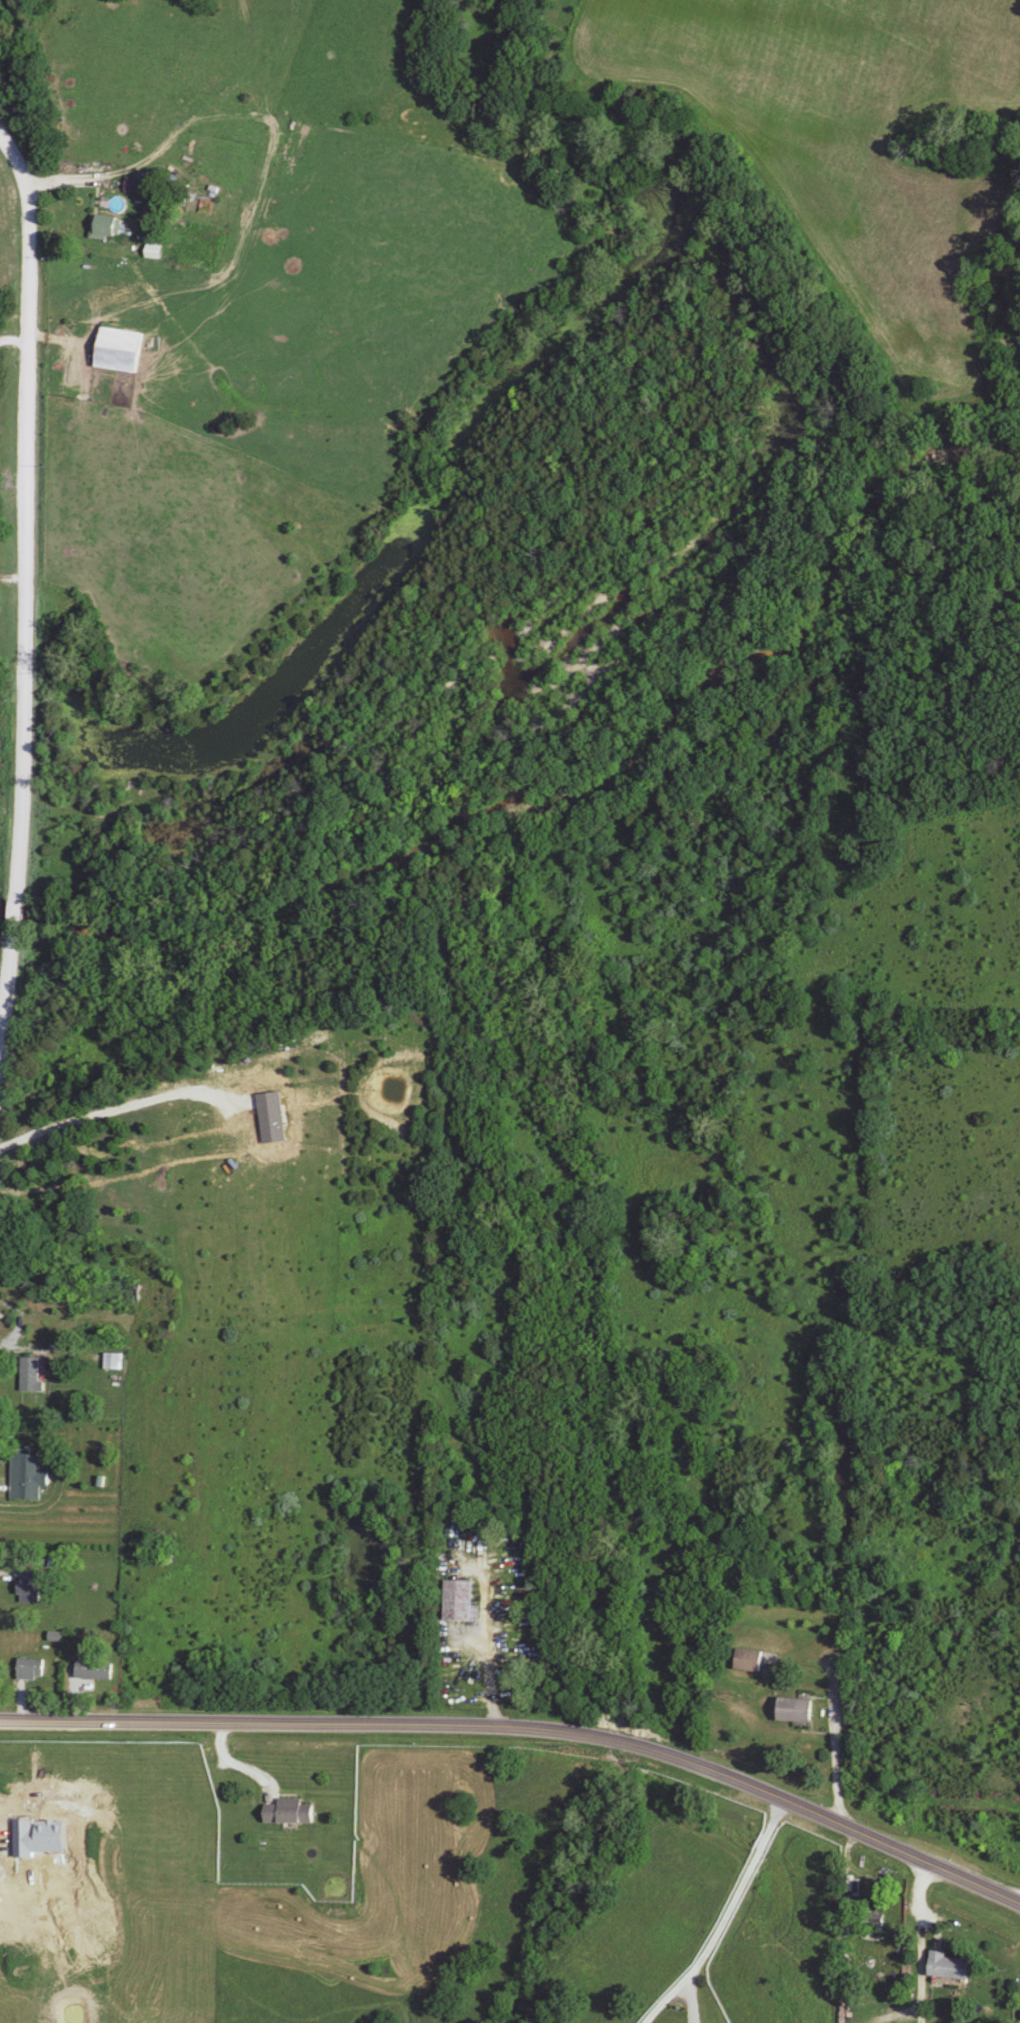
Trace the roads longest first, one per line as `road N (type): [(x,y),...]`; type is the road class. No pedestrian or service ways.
road 1 (secondary): [(0,1724),(500,1731),(600,1740),(715,1774),(1019,1909)]
road 2 (residential): [(15,902),(25,683),(27,197),(23,171),(0,137)]

